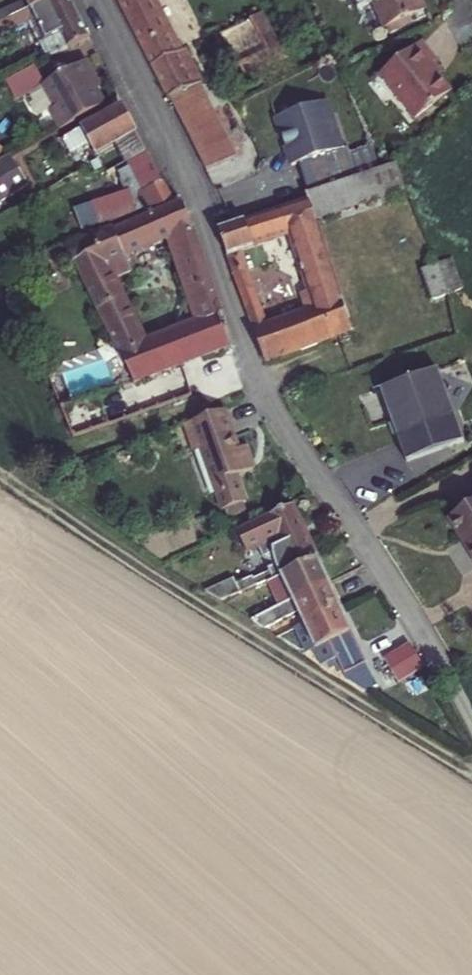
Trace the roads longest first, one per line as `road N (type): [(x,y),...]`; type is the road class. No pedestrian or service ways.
road 1 (residential): [(101,0),(190,180),(270,400),(449,682)]
road 2 (track): [(0,465),(471,771)]
road 3 (track): [(0,461),(132,426),(257,374)]

